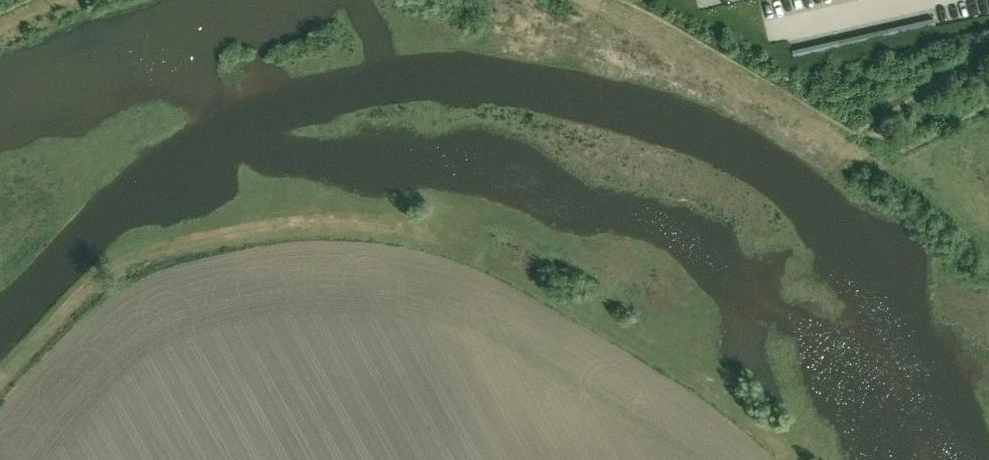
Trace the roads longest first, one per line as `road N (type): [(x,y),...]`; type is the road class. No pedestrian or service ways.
road 1 (track): [(800,459),(689,370),(518,268),(383,219),(266,220),(147,249),(77,296),(0,383)]
road 2 (track): [(591,0),(845,140)]
road 3 (track): [(845,140),(988,263)]

